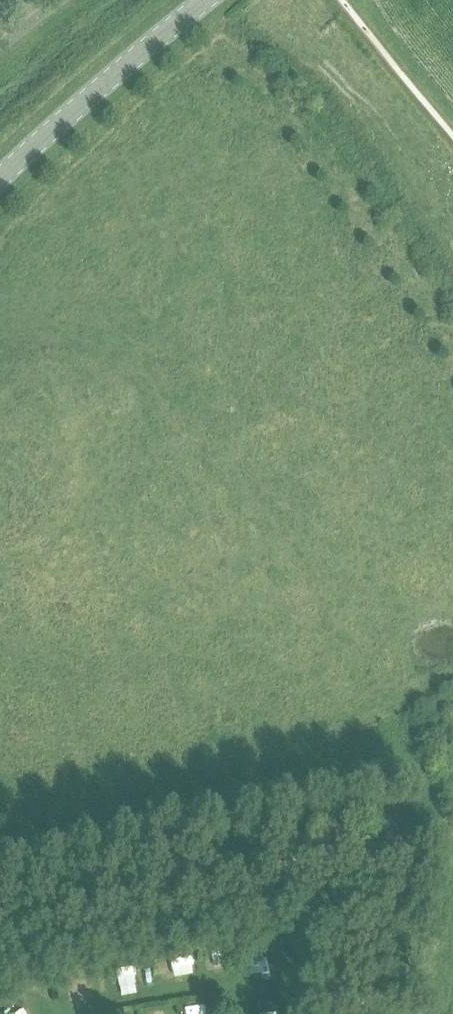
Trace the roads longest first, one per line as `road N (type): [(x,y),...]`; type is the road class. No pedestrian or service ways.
road 1 (secondary): [(0,181),(205,0)]

